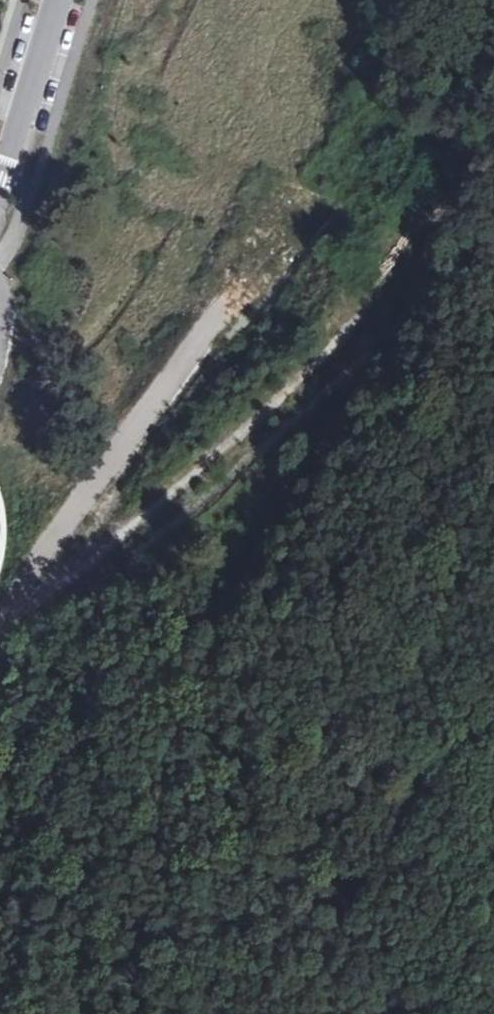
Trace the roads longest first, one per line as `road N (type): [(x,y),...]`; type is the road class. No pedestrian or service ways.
road 1 (track): [(493,2),(475,312),(361,680),(283,1013)]
road 2 (track): [(478,173),(337,337),(219,448),(95,553),(24,584)]
road 3 (residential): [(230,303),(0,614)]
road 4 (secondary): [(53,0),(0,170)]

